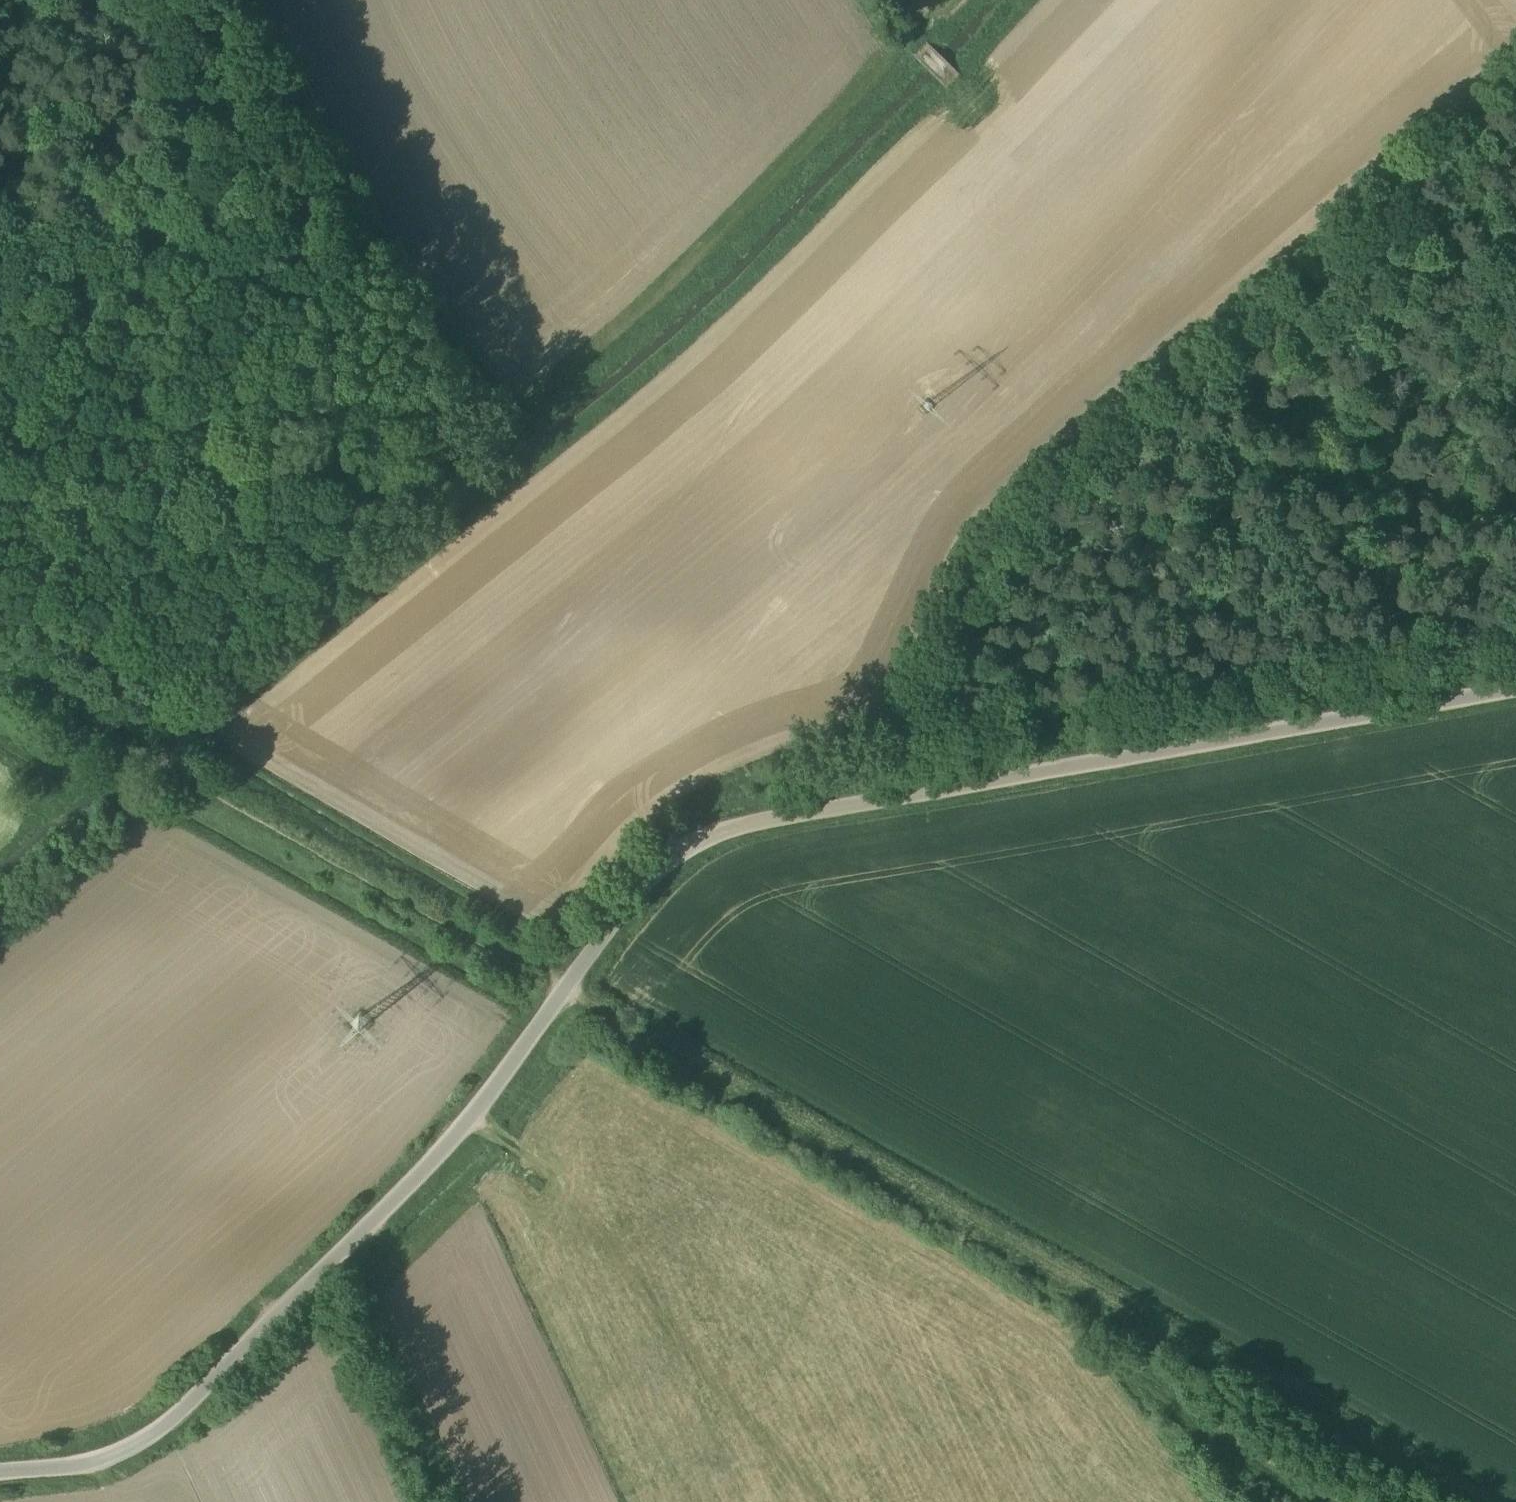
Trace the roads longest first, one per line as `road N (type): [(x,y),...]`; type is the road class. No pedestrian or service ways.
road 1 (unclassified): [(1515,691),(723,831),(670,860),(459,1134),(173,1421),(127,1452),(76,1467),(0,1474)]

